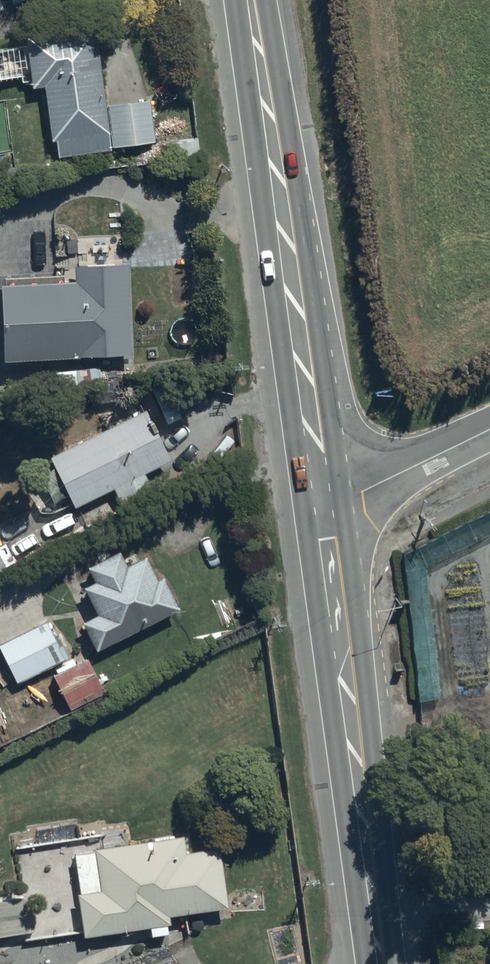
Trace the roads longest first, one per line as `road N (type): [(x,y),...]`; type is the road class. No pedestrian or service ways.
road 1 (secondary): [(318,512),(248,0)]
road 2 (secondary): [(380,963),(318,512)]
road 3 (unclassified): [(318,512),(489,427)]

